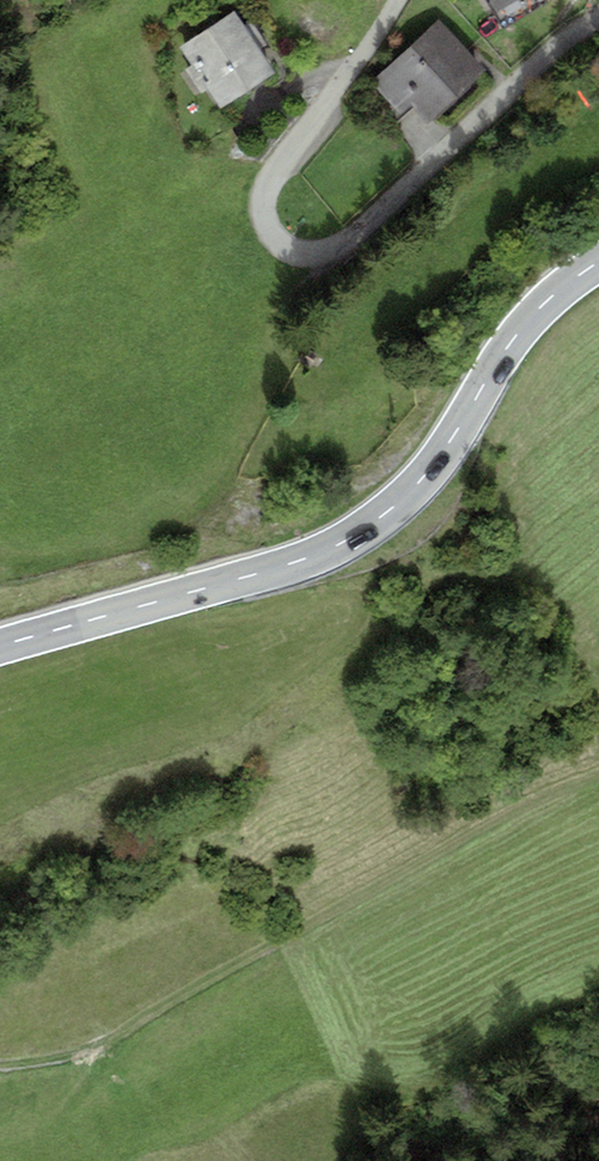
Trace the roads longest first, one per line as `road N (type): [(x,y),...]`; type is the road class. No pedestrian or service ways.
road 1 (secondary): [(0,646),(335,546),(430,469),(516,335),(598,263)]
road 2 (residential): [(598,20),(533,64),(343,238),(296,251),(269,237),(271,186),(397,0)]
road 3 (track): [(0,1074),(98,1063),(511,822),(598,785)]

